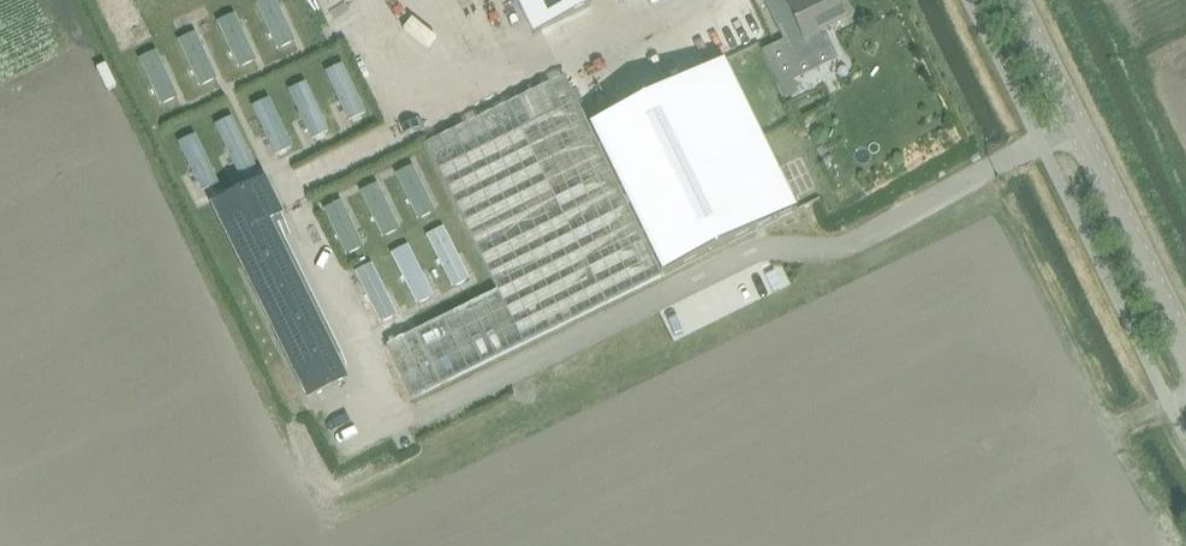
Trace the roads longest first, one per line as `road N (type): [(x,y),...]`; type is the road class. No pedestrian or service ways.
road 1 (unclassified): [(1185,347),(1016,0)]

